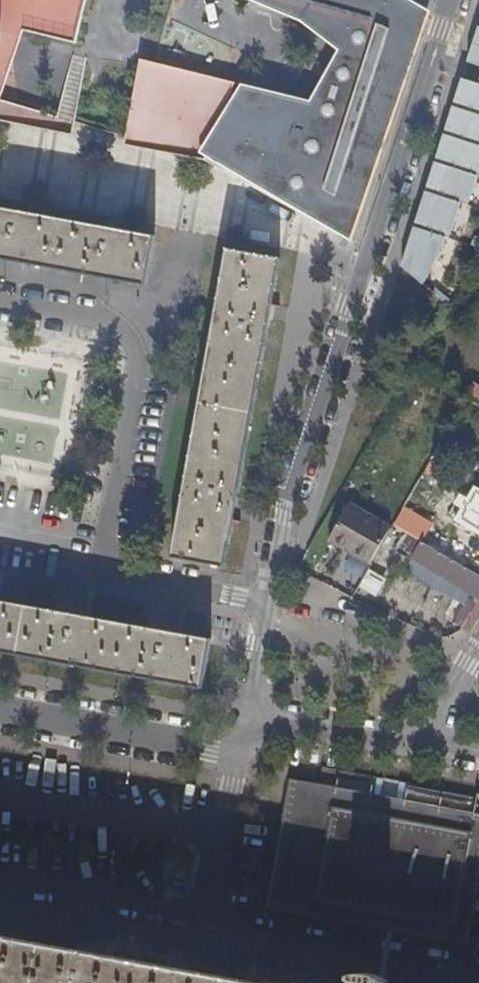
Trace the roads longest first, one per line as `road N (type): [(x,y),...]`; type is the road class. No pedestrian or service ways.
road 1 (residential): [(273,590),(297,476),(451,0)]
road 2 (residential): [(271,605),(108,574),(103,556),(137,364),(133,342),(108,319),(0,302)]
road 3 (residential): [(243,754),(211,922),(478,971)]
road 4 (residential): [(0,716),(243,754)]
road 5 (residential): [(250,716),(424,746)]

